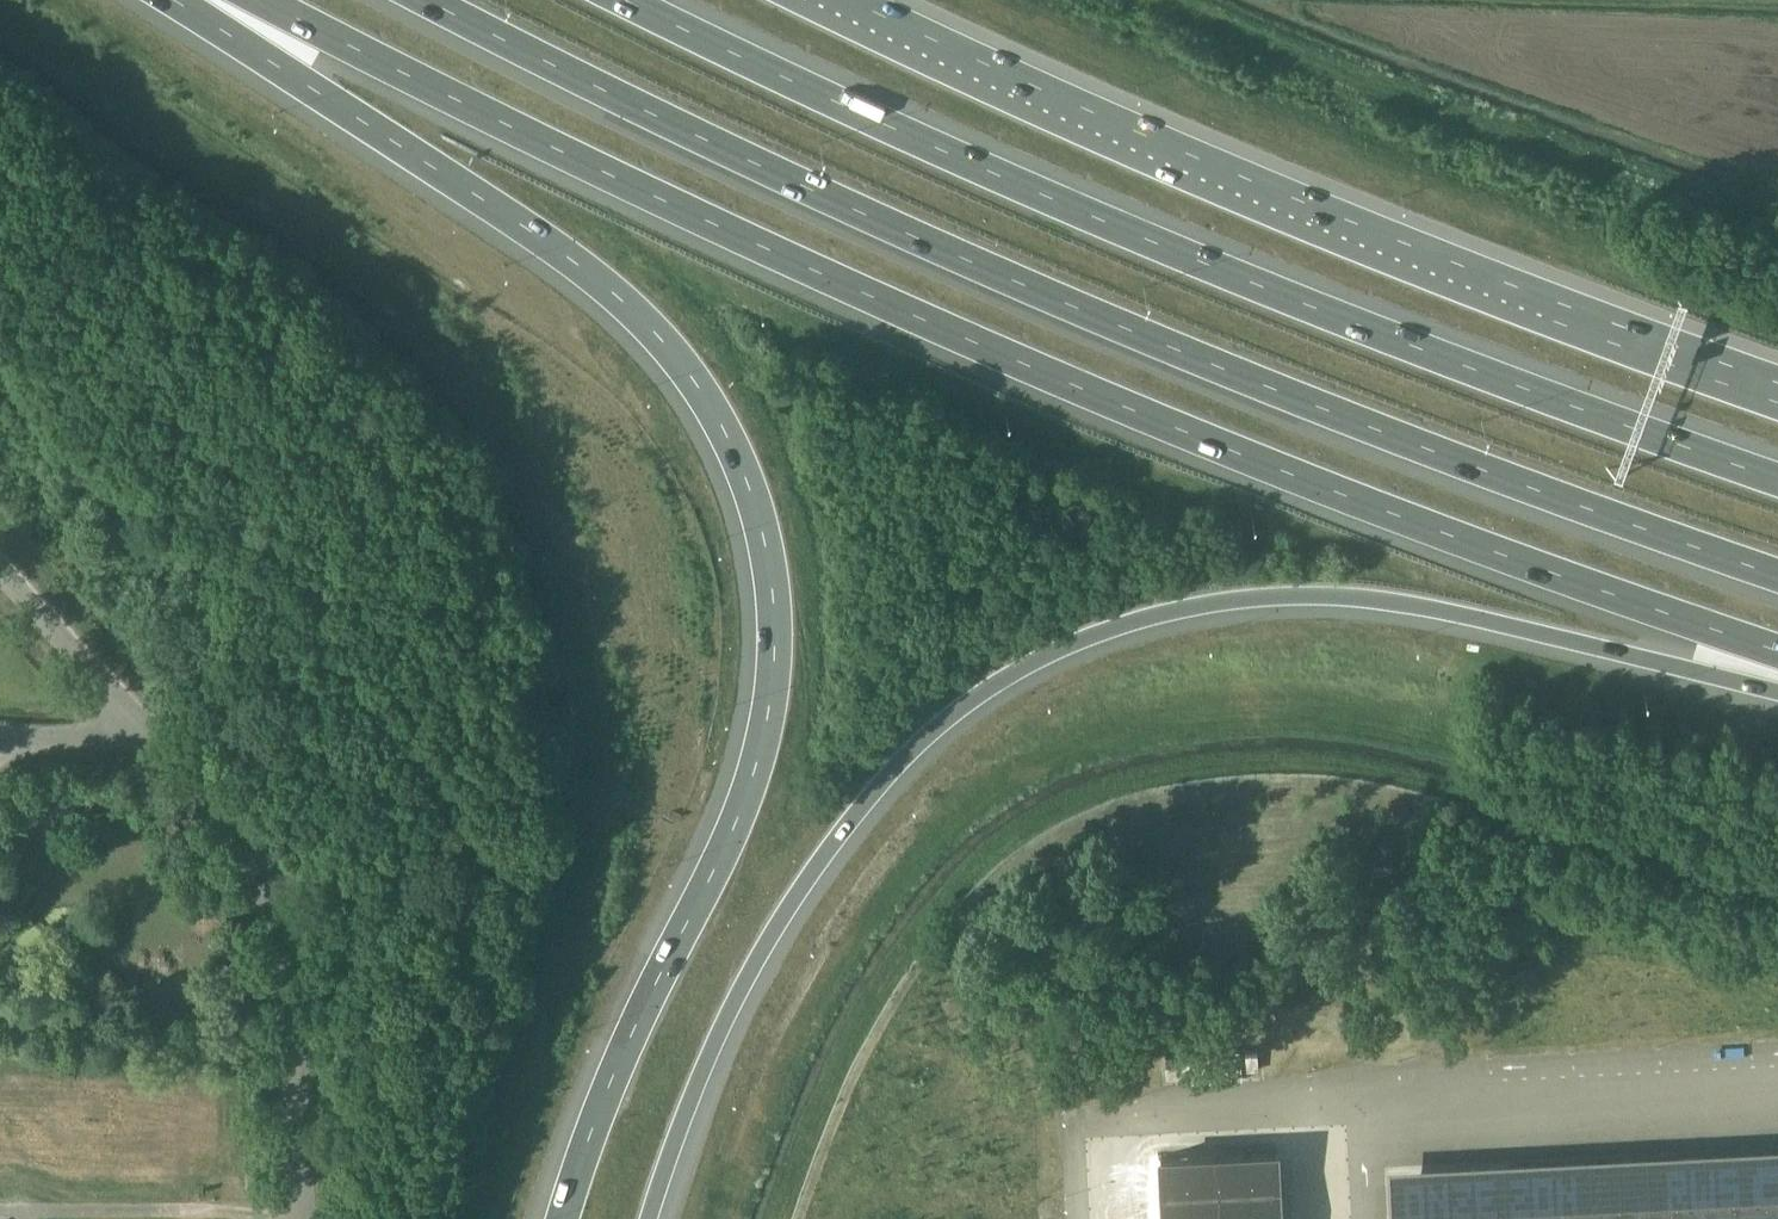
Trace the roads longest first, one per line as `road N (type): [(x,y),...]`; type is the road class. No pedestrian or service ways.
road 1 (motorway): [(261,0),(434,95),(1080,390),(1340,495),(1777,653)]
road 2 (motorway): [(202,0),(251,48),(607,287),(668,347),(721,425),(752,491),(772,572),(776,649),(766,727),(734,827),(629,1040),(563,1218)]
road 3 (motorway): [(426,0),(665,125),(963,259),(1282,392),(1777,575)]
road 4 (motorway): [(649,1218),(733,1013),(786,913),(854,815),(953,715),(1051,654),(1135,622),(1212,605),(1340,599),(1477,619),(1777,689)]
road 5 (motorway): [(1777,481),(1623,428),(990,176),(622,0)]
road 6 (motorway): [(1777,398),(1242,193),(818,0)]
road 7 (unclassified): [(304,1218),(272,889),(250,841),(168,740)]
road 8 (unclassified): [(168,740),(0,562)]
road 9 (unclassified): [(168,740),(0,731)]

